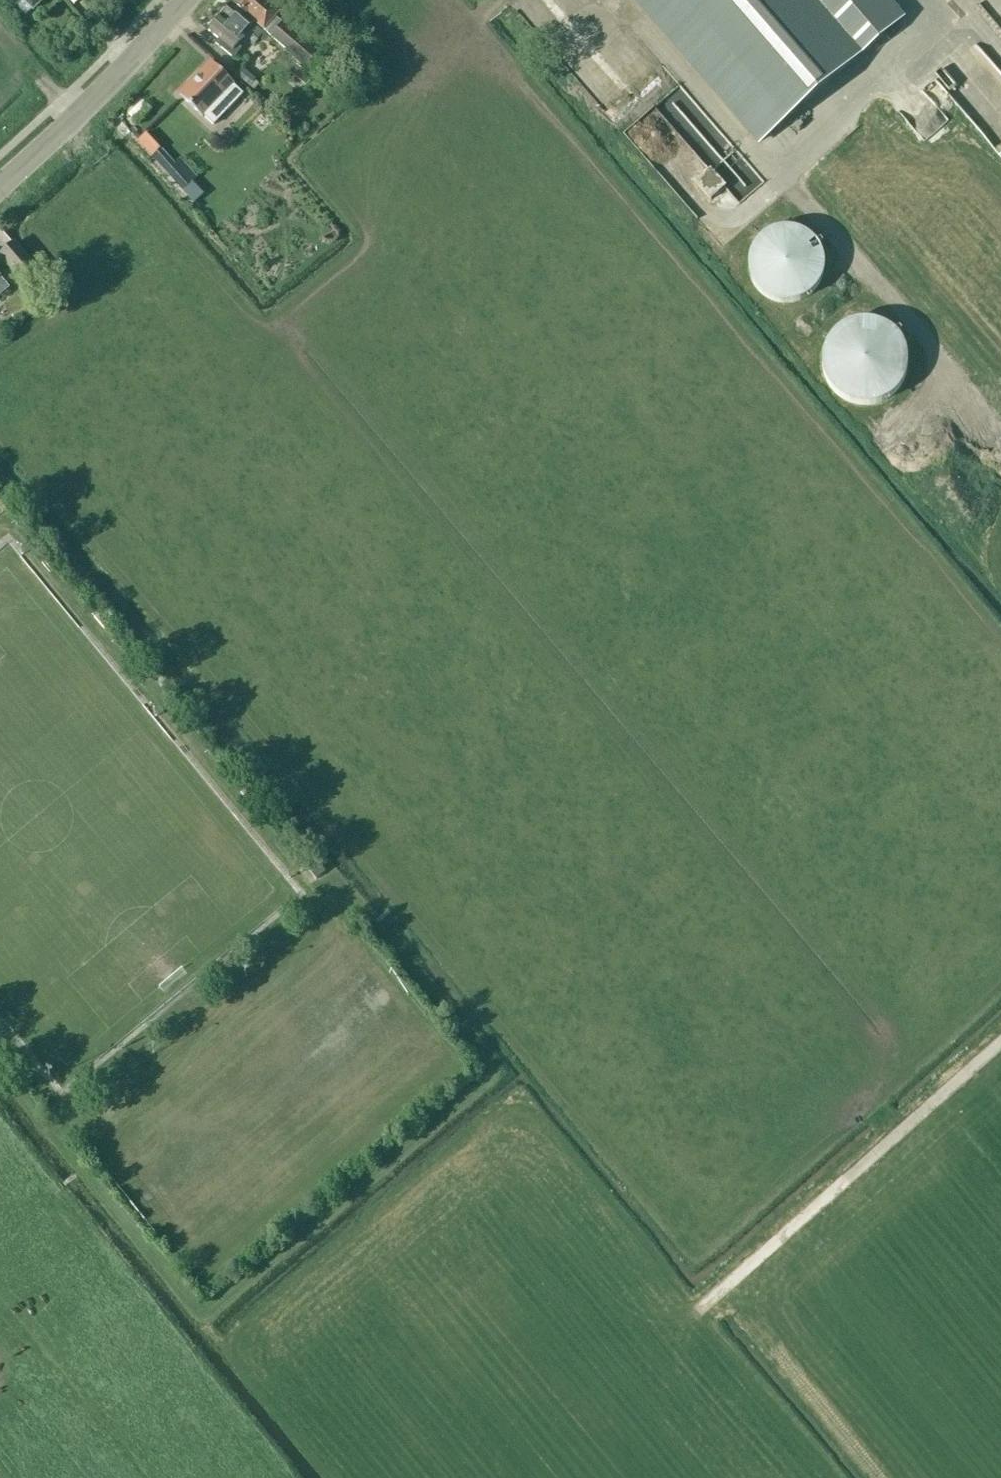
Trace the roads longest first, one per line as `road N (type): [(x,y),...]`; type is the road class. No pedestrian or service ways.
road 1 (track): [(1000,1039),(765,1249),(746,1276),(742,1302),(752,1326),(879,1477)]
road 2 (tertiary): [(0,184),(92,103),(187,0)]

